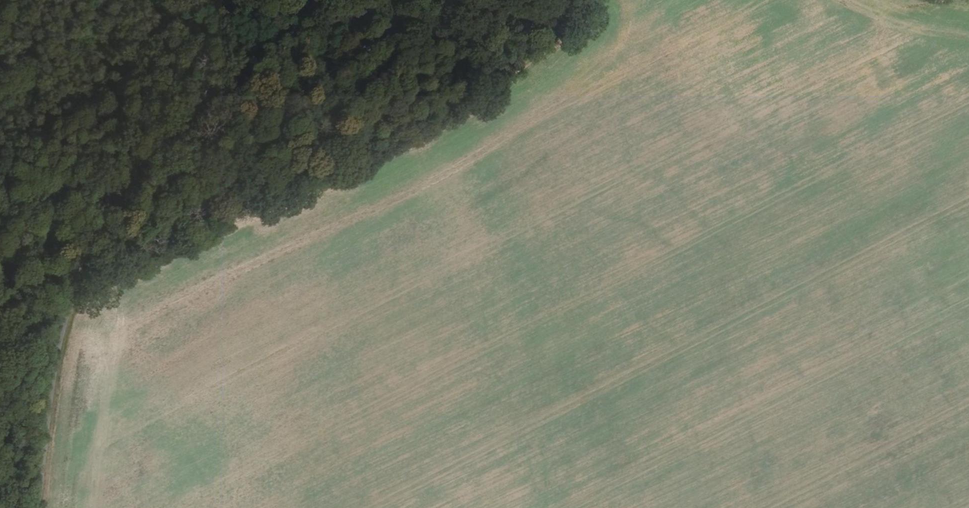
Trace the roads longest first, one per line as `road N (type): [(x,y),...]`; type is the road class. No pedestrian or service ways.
road 1 (unclassified): [(37,507),(64,310),(103,197),(296,0)]

